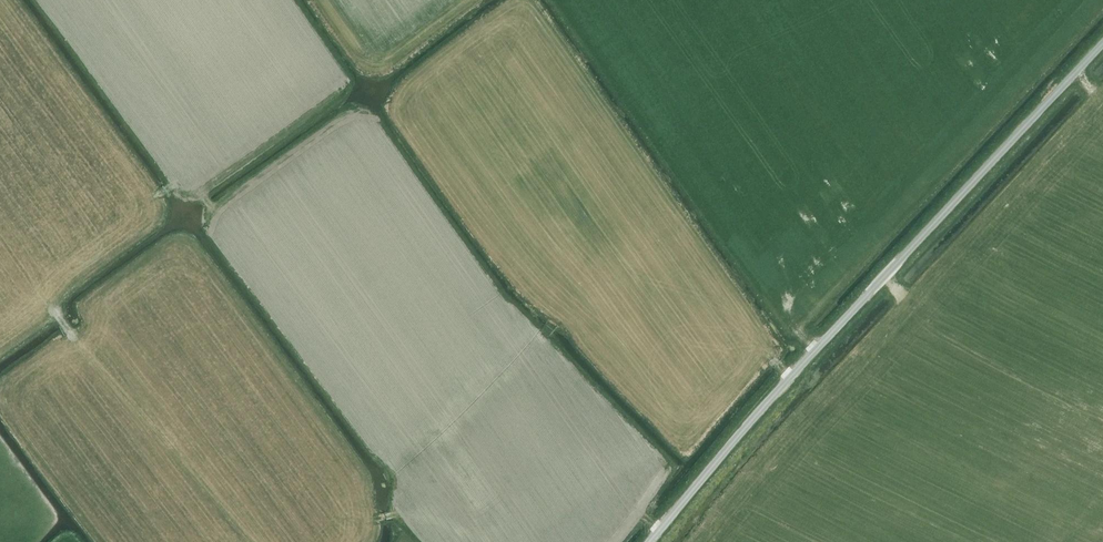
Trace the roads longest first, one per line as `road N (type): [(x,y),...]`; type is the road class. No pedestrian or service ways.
road 1 (tertiary): [(649,541),(777,391),(1102,45)]

